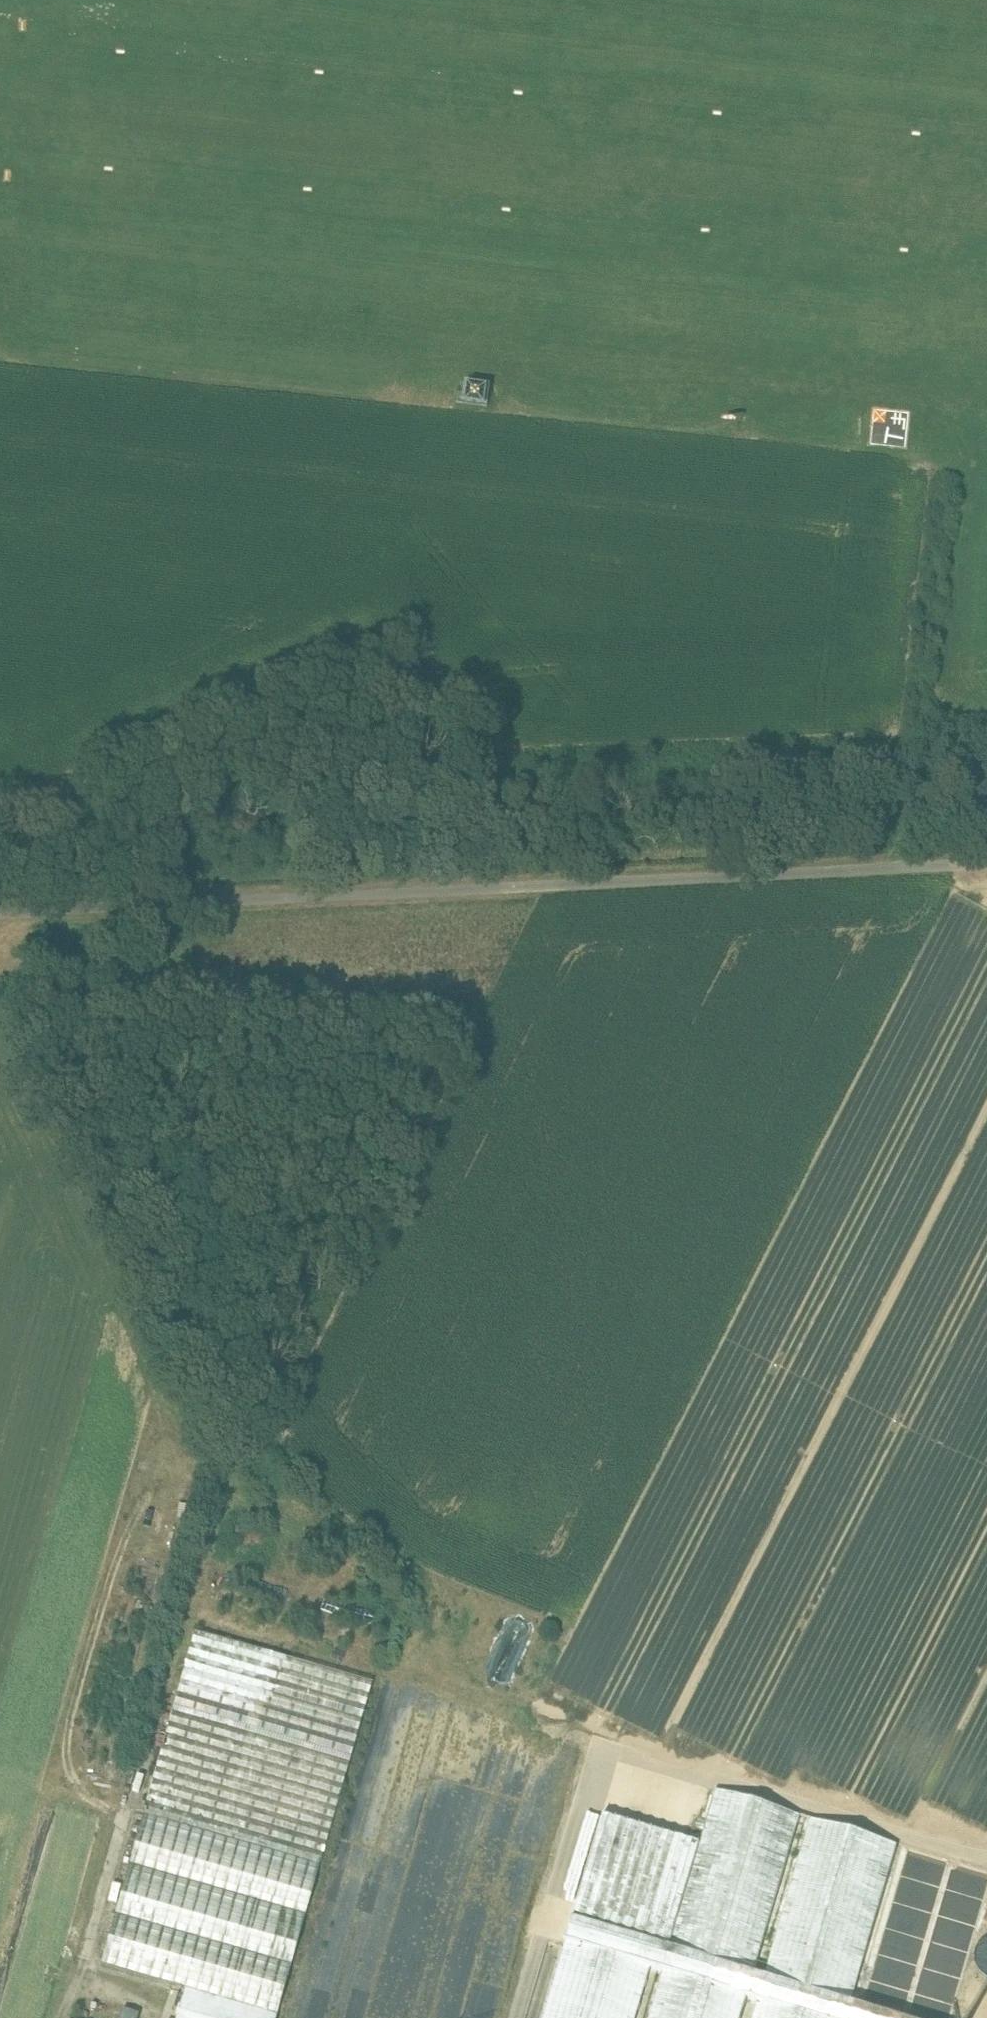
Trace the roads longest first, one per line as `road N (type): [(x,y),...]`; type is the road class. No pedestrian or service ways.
road 1 (unclassified): [(986,859),(0,910)]

